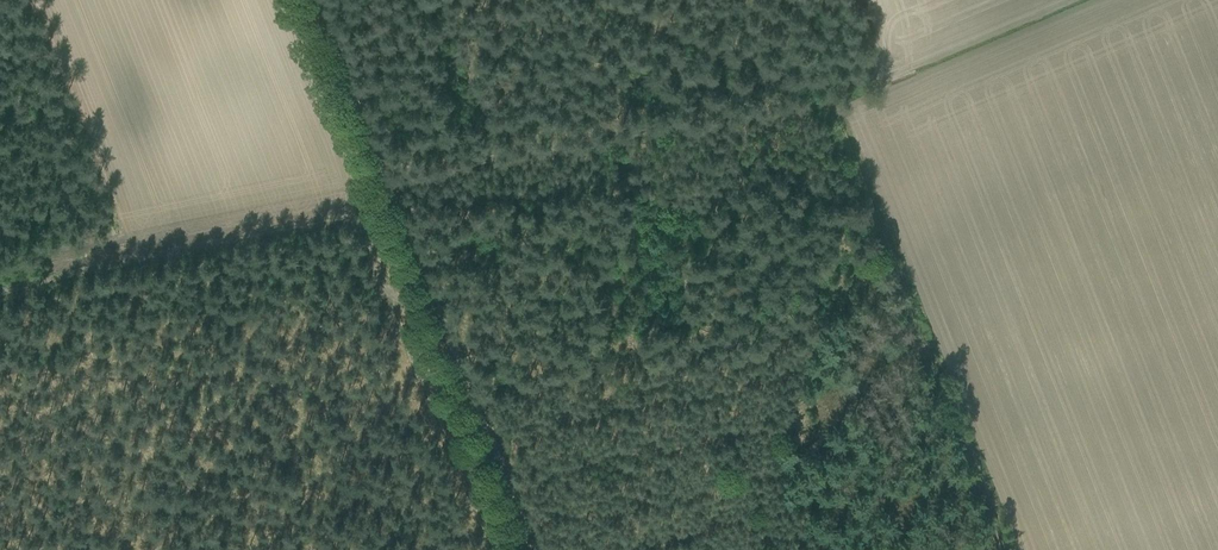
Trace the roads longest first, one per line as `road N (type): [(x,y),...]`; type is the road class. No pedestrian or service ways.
road 1 (track): [(850,0),(854,46),(814,100),(367,178)]
road 2 (track): [(814,100),(994,549)]
road 3 (track): [(367,178),(514,549)]

